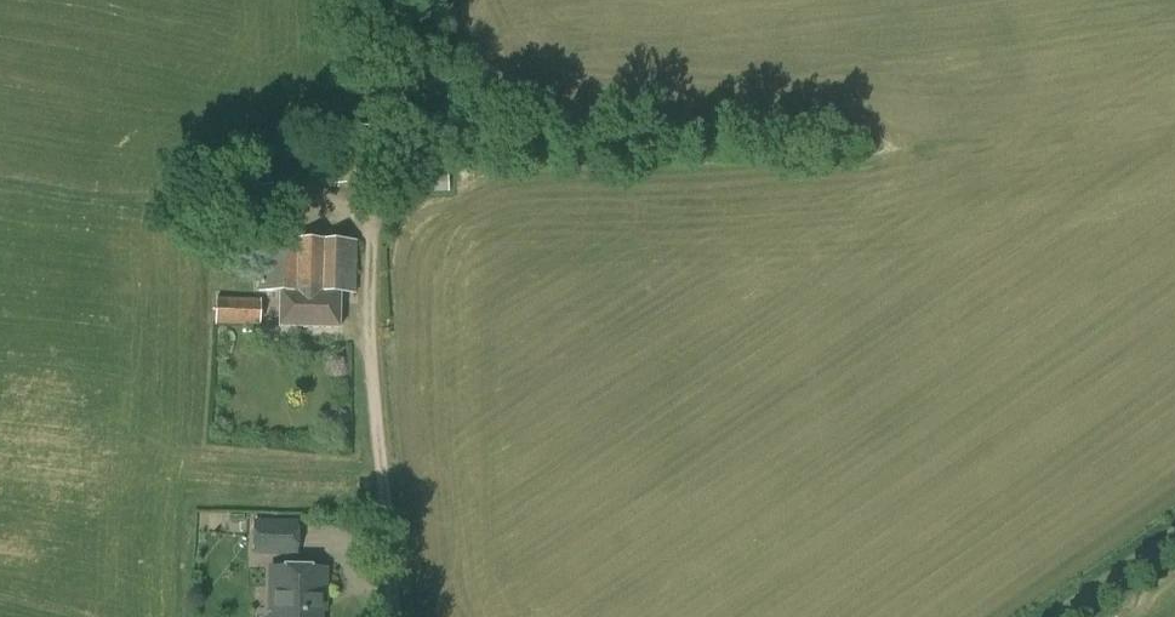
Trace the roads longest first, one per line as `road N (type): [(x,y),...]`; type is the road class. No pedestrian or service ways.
road 1 (track): [(394,616),(369,263)]
road 2 (unclassified): [(1055,616),(1174,534)]

